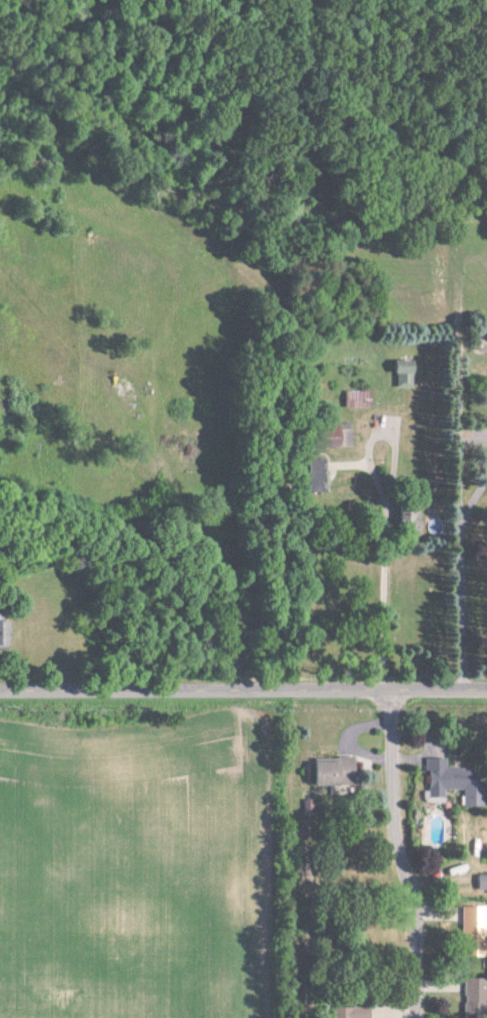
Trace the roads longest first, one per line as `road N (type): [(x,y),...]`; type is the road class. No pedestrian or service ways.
road 1 (residential): [(0,693),(486,694)]
road 2 (residential): [(396,694),(392,816),(414,914),(417,1017)]

